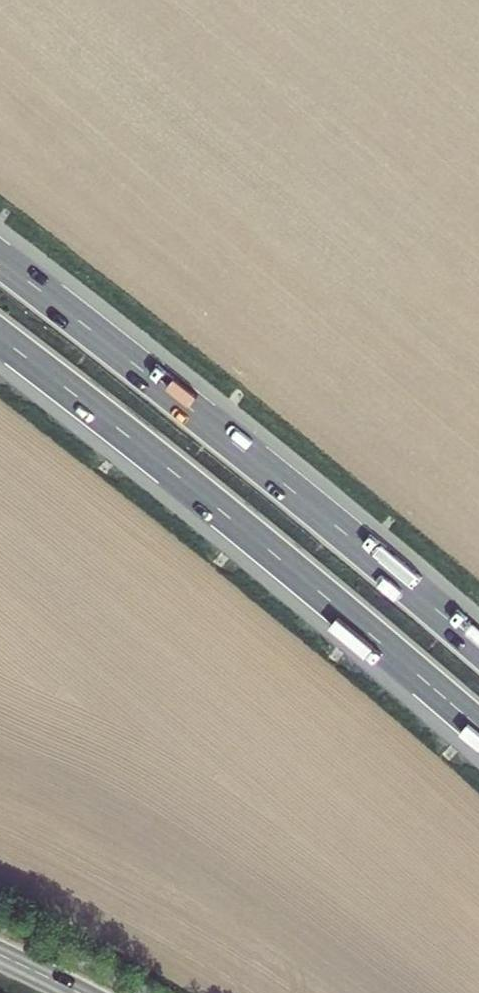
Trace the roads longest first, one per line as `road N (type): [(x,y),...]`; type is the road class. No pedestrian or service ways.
road 1 (motorway): [(0,340),(478,728)]
road 2 (motorway): [(478,647),(240,447),(0,262)]

